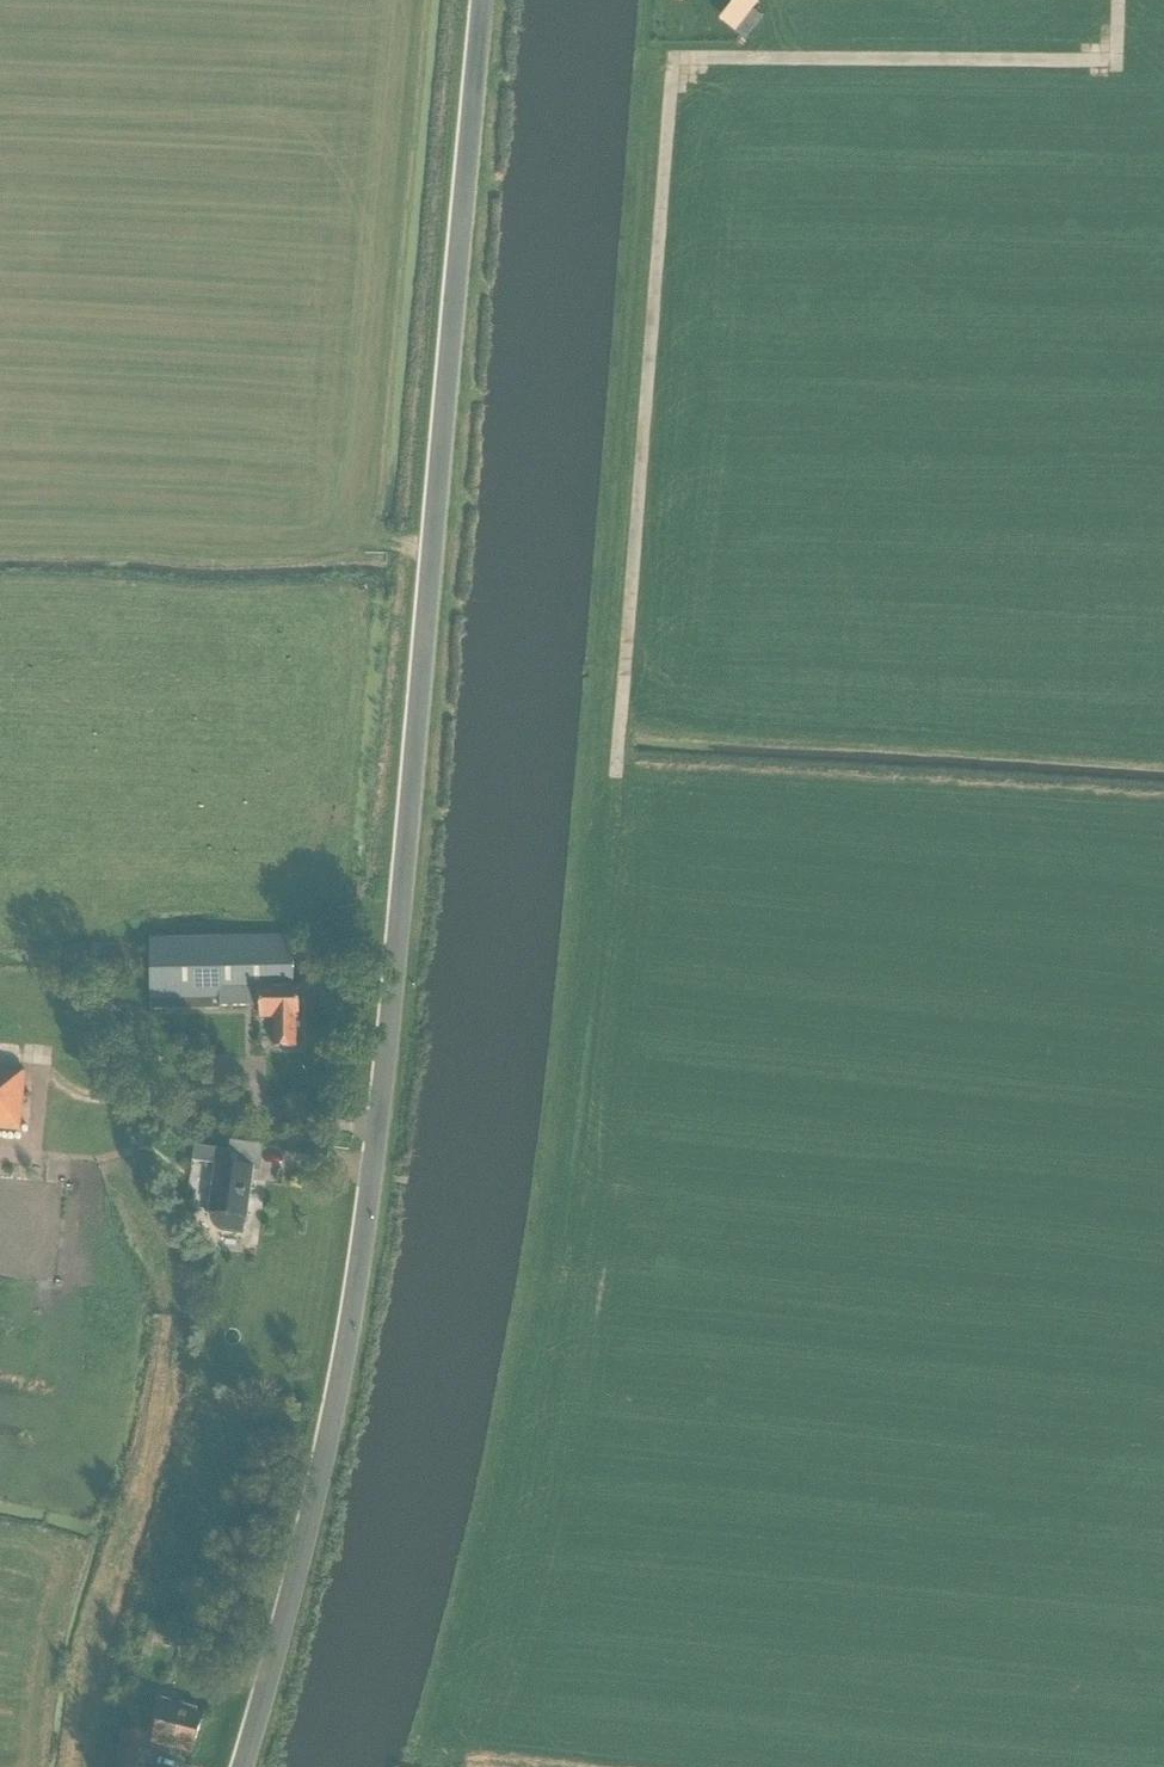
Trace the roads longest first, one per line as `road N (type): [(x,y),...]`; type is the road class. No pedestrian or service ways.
road 1 (unclassified): [(245,1766),(305,1544),(356,1296),(404,897),(488,0)]
road 2 (track): [(1115,0),(1113,61),(675,57),(584,1137),(564,1263)]
road 3 (track): [(623,696),(677,720),(1163,751)]
road 4 (track): [(96,1097),(62,1004),(30,980),(0,980)]

